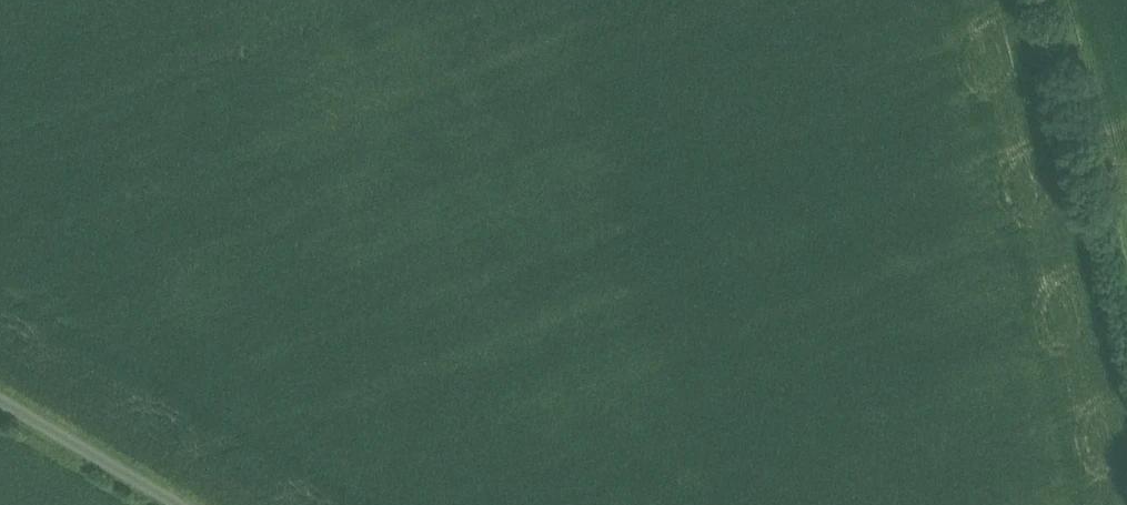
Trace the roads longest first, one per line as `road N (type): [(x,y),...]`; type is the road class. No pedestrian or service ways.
road 1 (unclassified): [(0,398),(182,504)]

